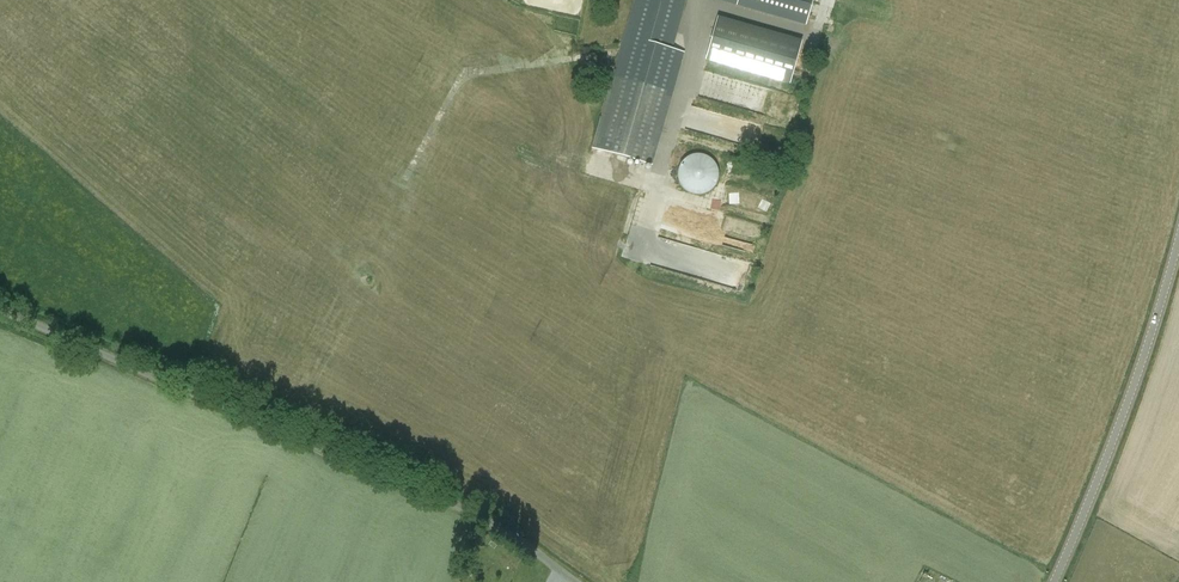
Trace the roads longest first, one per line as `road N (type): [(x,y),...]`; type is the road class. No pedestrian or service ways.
road 1 (unclassified): [(0,314),(470,507),(574,581)]
road 2 (tertiary): [(1054,581),(1136,378),(1178,239)]

